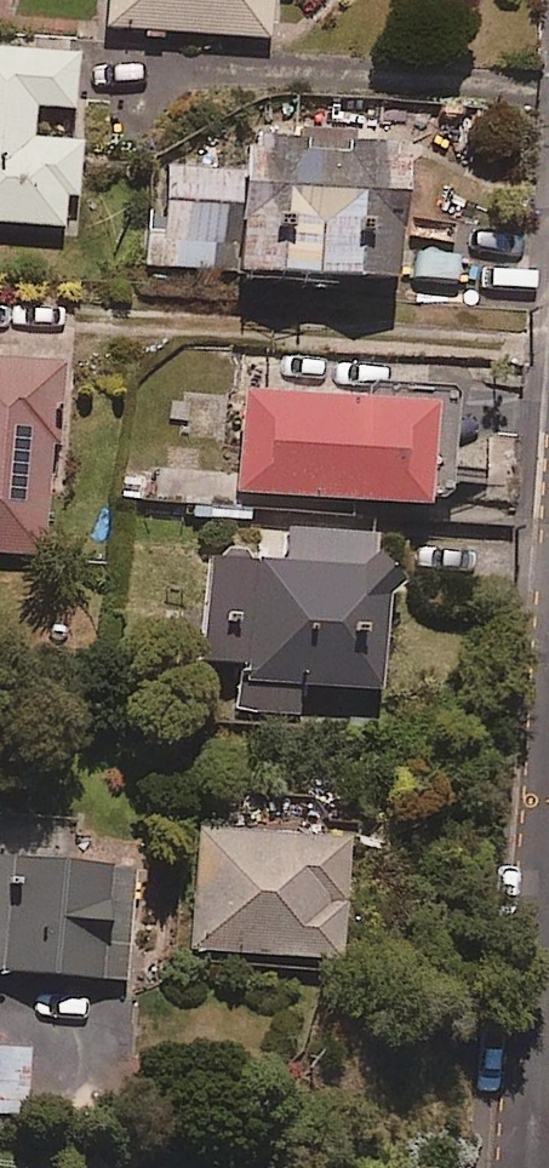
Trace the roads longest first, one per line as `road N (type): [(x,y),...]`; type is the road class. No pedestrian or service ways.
road 1 (residential): [(548,828),(526,1167)]

